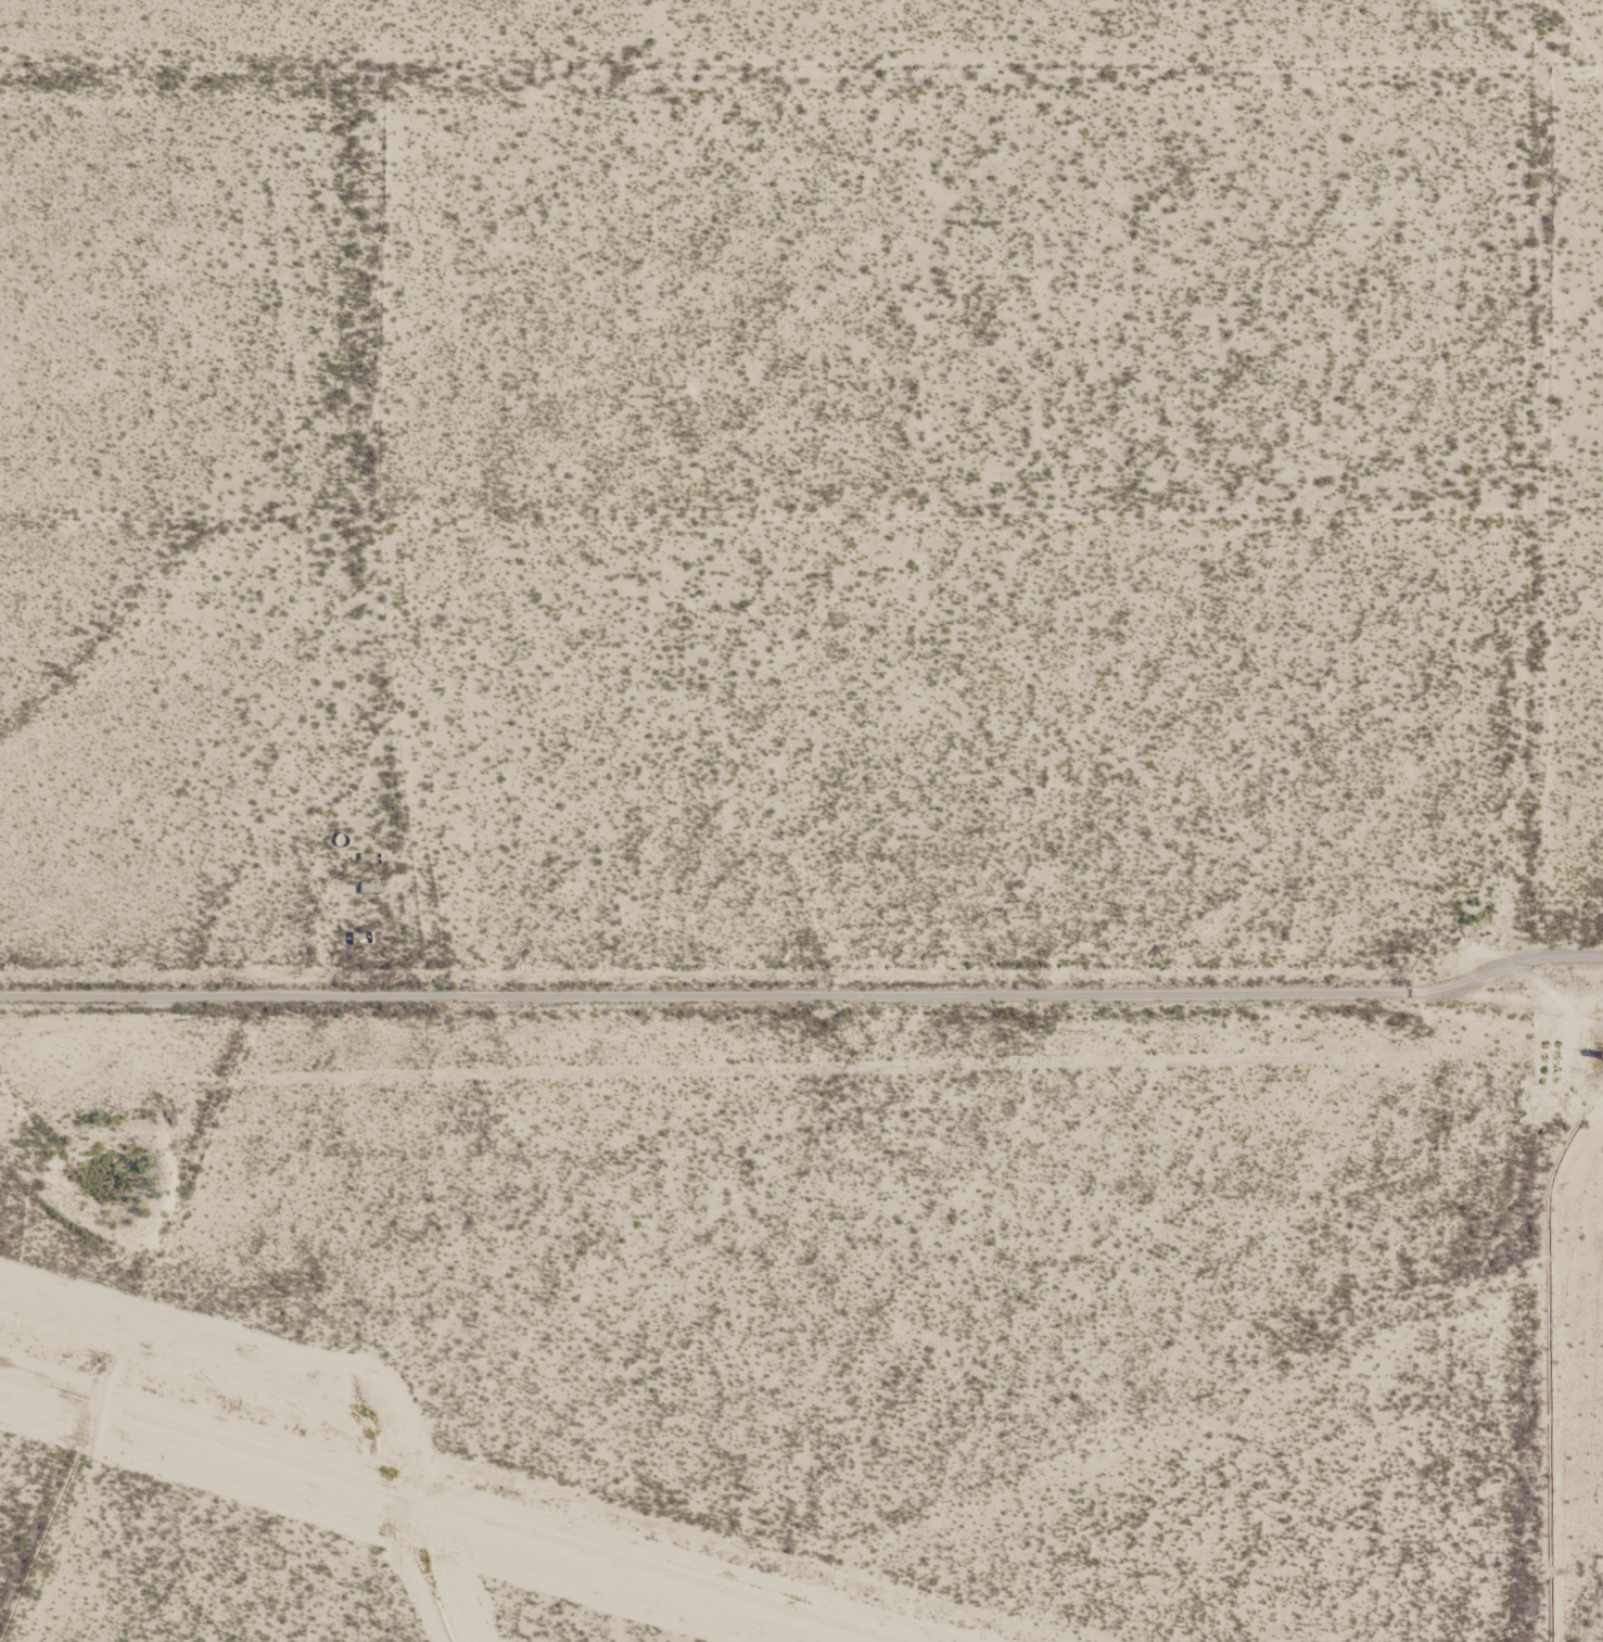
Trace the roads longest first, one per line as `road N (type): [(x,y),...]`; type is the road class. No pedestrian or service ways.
road 1 (track): [(0,1038),(91,1055),(1496,1033),(1555,995),(1602,995)]
road 2 (track): [(1496,1033),(1495,1641)]

